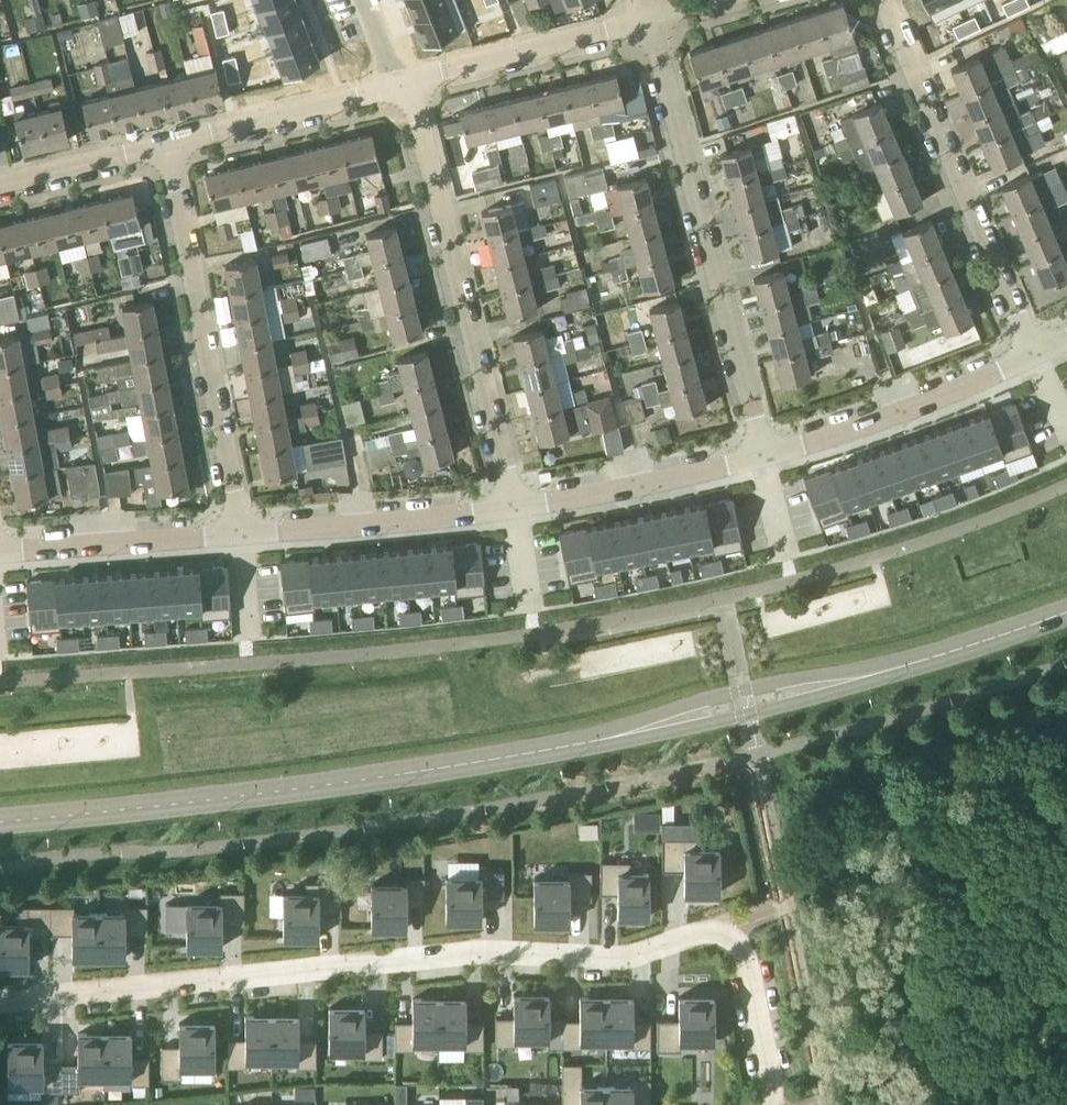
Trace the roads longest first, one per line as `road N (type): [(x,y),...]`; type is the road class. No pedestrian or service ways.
road 1 (motorway): [(0,810),(293,782),(575,735),(863,667),(1066,599)]
road 2 (motorway): [(1066,543),(832,618),(568,681),(0,755)]
road 3 (tertiary): [(0,825),(562,749),(923,661),(1066,614)]
road 4 (residential): [(727,934),(696,933),(626,957),(468,952),(0,1003)]
road 5 (residential): [(766,458),(651,23)]
road 6 (residential): [(515,511),(405,85)]
road 7 (residential): [(243,537),(167,146)]
road 8 (residential): [(1038,358),(885,0)]
road 9 (track): [(769,875),(950,829),(1066,769)]
road 10 (residential): [(766,458),(902,416),(1038,358)]
road 11 (residential): [(243,537),(515,511)]
road 12 (residential): [(515,511),(661,486),(766,458)]
road 13 (residential): [(405,85),(651,23)]
road 14 (residential): [(167,146),(405,85)]
road 15 (residential): [(0,553),(243,537)]
road 16 (residential): [(727,934),(745,957),(772,1104)]
road 17 (residential): [(0,190),(167,146)]

